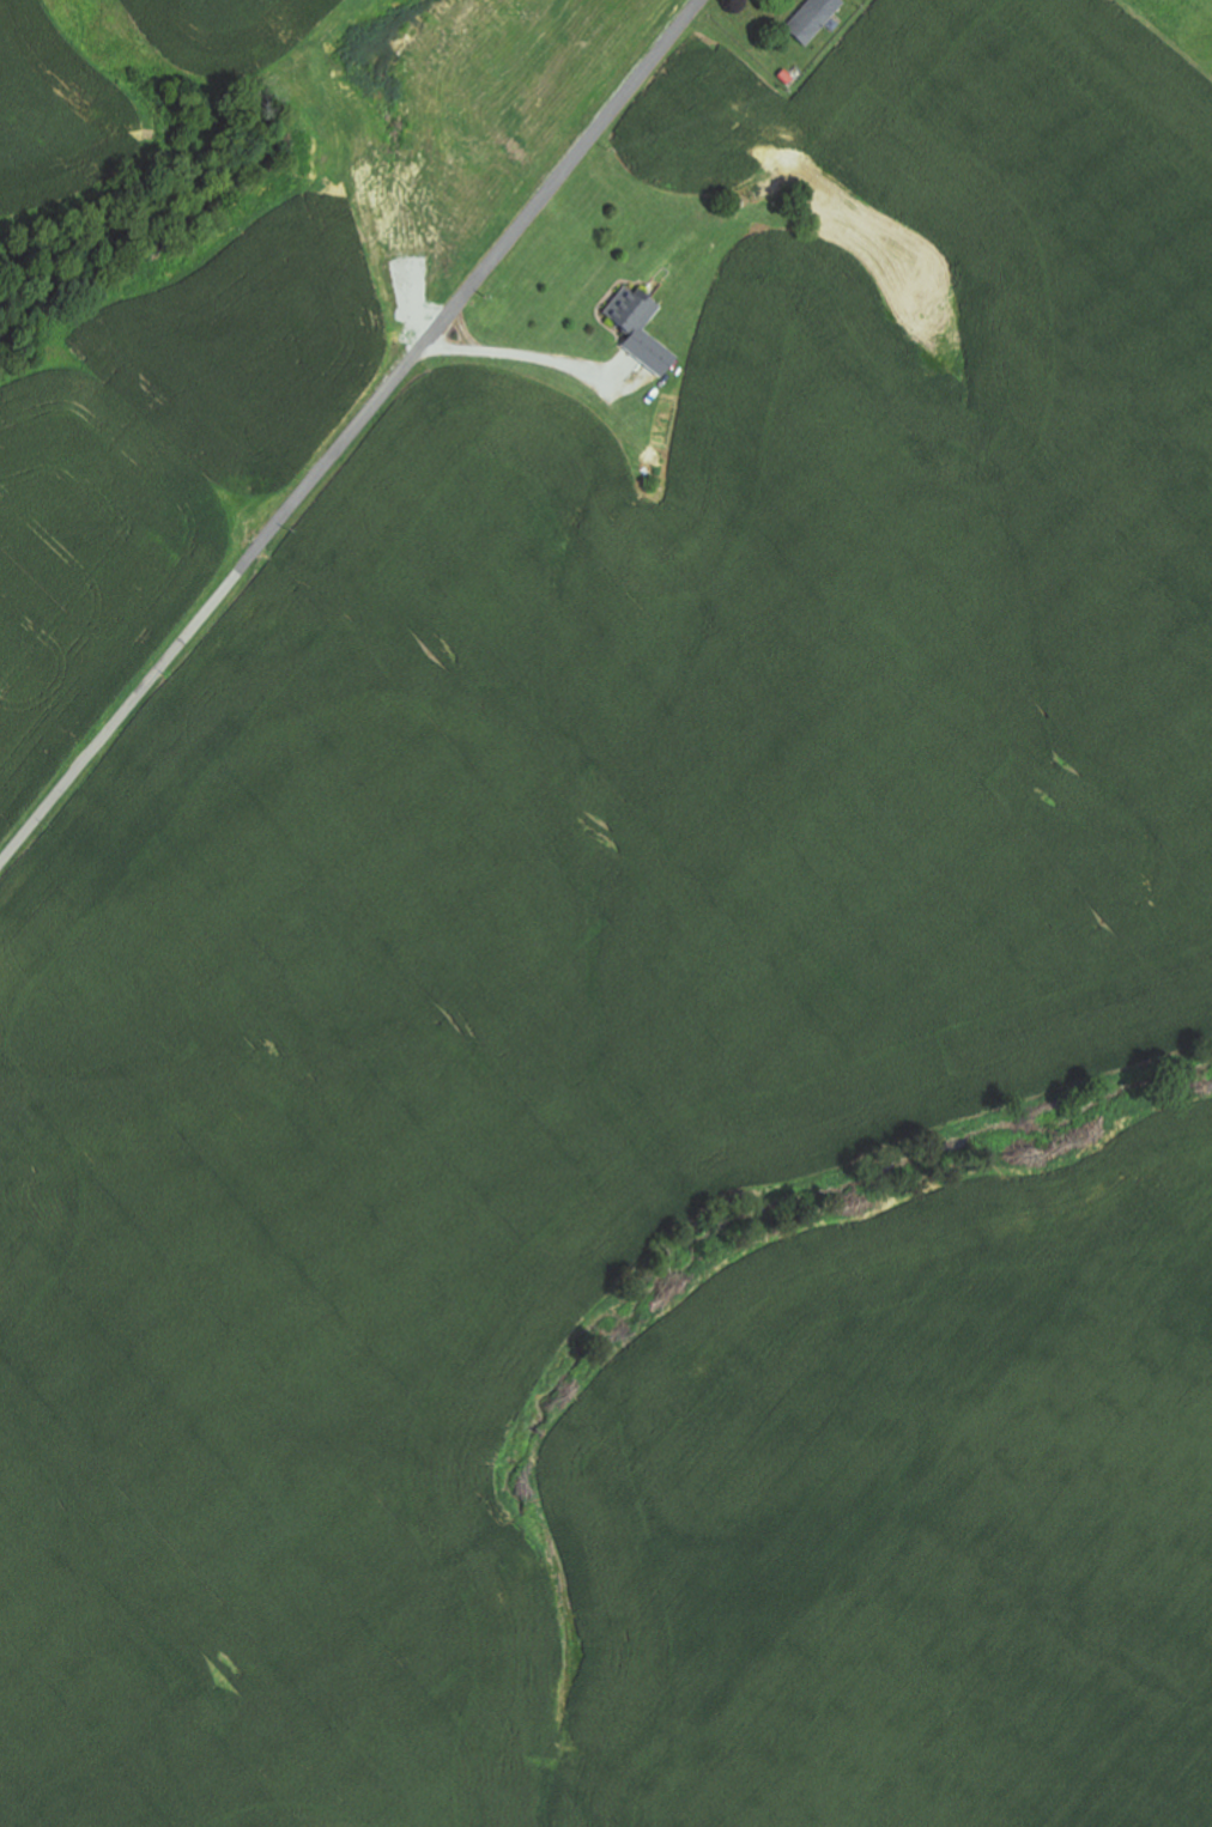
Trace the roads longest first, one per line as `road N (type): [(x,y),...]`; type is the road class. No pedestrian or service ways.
road 1 (residential): [(0,864),(707,0)]

